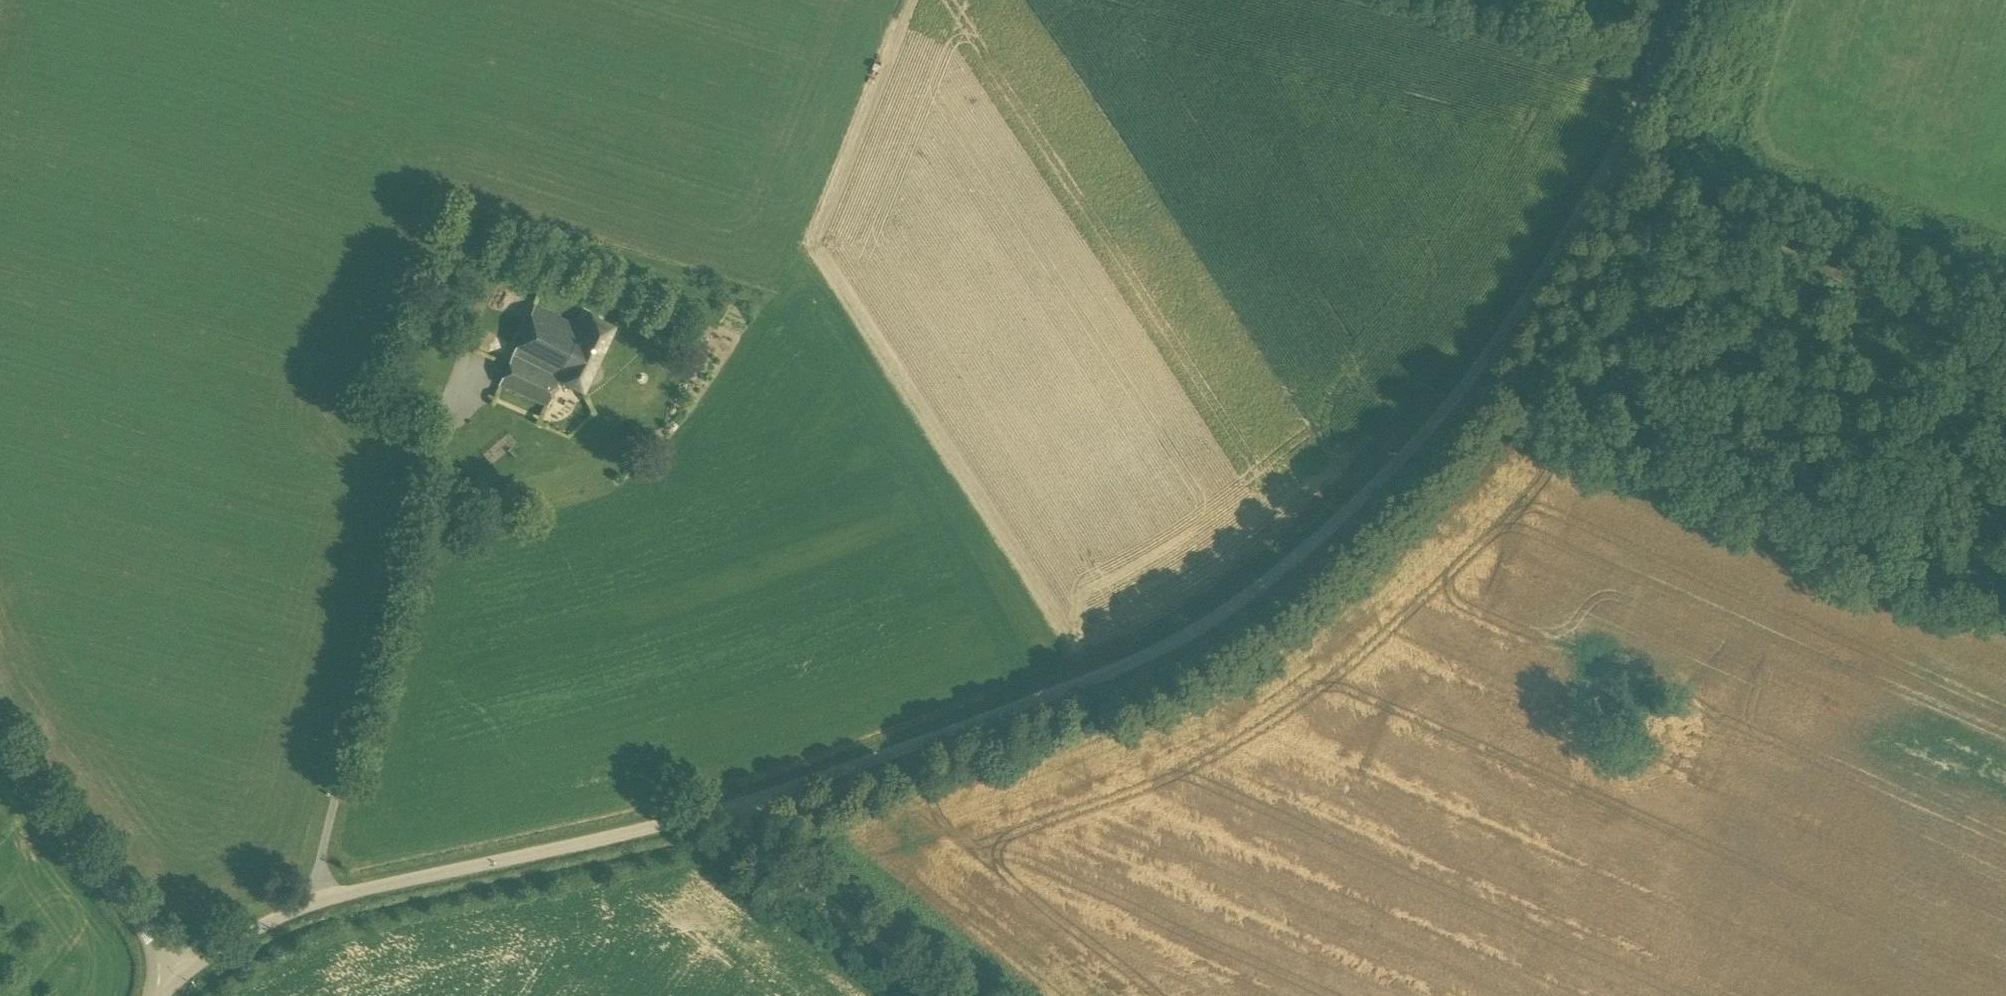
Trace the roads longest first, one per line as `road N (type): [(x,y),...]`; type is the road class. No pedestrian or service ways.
road 1 (unclassified): [(182,972),(322,899),(727,807),(1138,661),(1207,621),(1330,526),(1467,383),(1606,164),(1683,0)]
road 2 (track): [(941,995),(727,807)]
road 3 (unclassified): [(182,972),(25,795),(0,755)]

